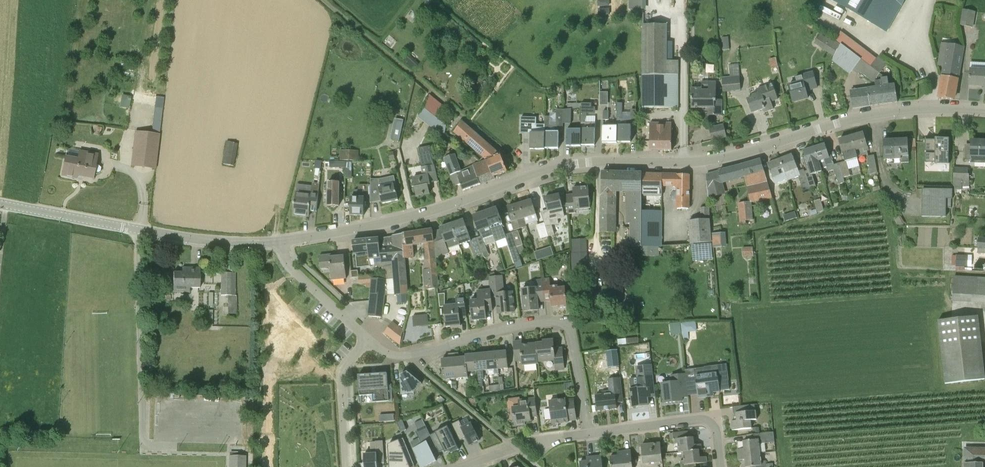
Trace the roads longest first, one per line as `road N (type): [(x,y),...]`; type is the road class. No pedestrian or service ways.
road 1 (tertiary): [(281,241),(402,219),(562,166),(714,159),(863,115),(984,110)]
road 2 (residential): [(590,433),(572,338),(559,323),(400,356),(369,340)]
road 3 (tertiary): [(281,241),(188,238),(0,204)]
road 4 (track): [(527,176),(323,0)]
road 5 (residential): [(590,433),(699,419),(713,429),(718,466)]
road 6 (residential): [(369,340),(341,374),(348,466)]
road 7 (residential): [(369,340),(289,266),(281,241)]

